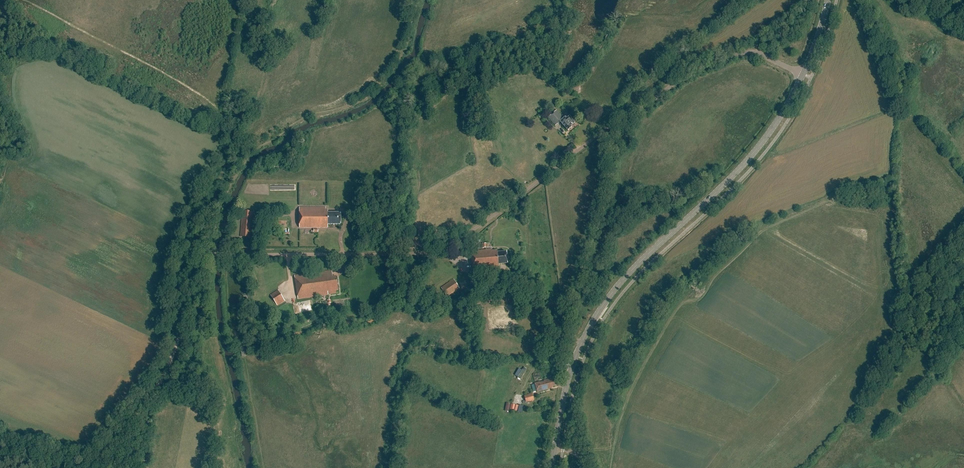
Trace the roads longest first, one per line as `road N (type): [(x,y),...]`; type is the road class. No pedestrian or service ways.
road 1 (unclassified): [(208,254),(440,249),(695,71),(750,52),(803,75)]
road 2 (secondary): [(554,450),(570,376),(595,317),(636,266),(753,155),(803,75)]
road 3 (track): [(86,467),(165,369),(200,254)]

